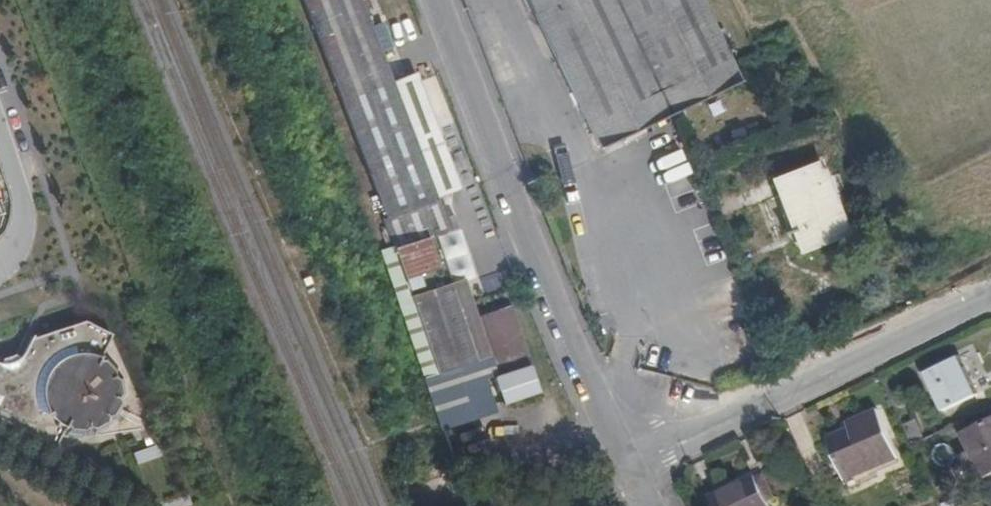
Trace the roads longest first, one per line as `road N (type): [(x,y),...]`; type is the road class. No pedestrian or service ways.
road 1 (unclassified): [(442,0),(621,452)]
road 2 (unclassified): [(990,298),(633,472)]
road 3 (unclassified): [(491,505),(621,452)]

